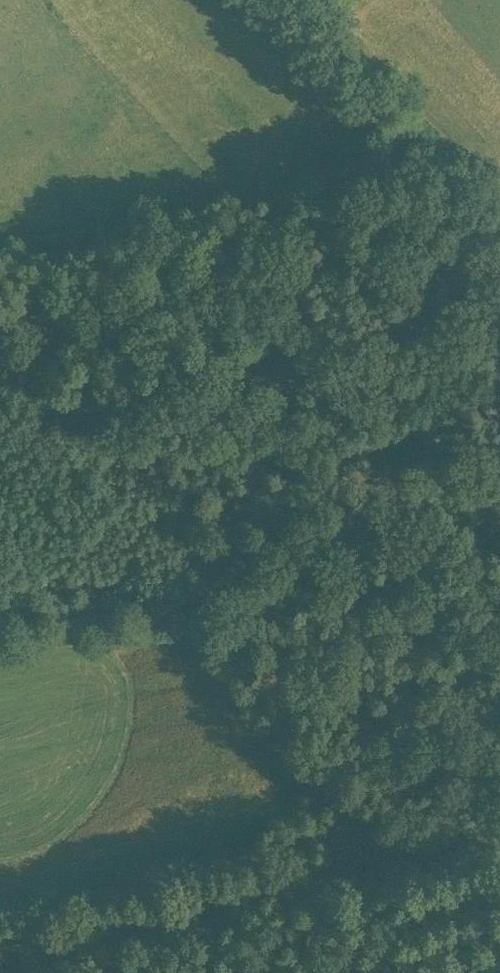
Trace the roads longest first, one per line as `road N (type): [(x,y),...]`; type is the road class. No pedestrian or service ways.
road 1 (track): [(499,815),(0,946)]

